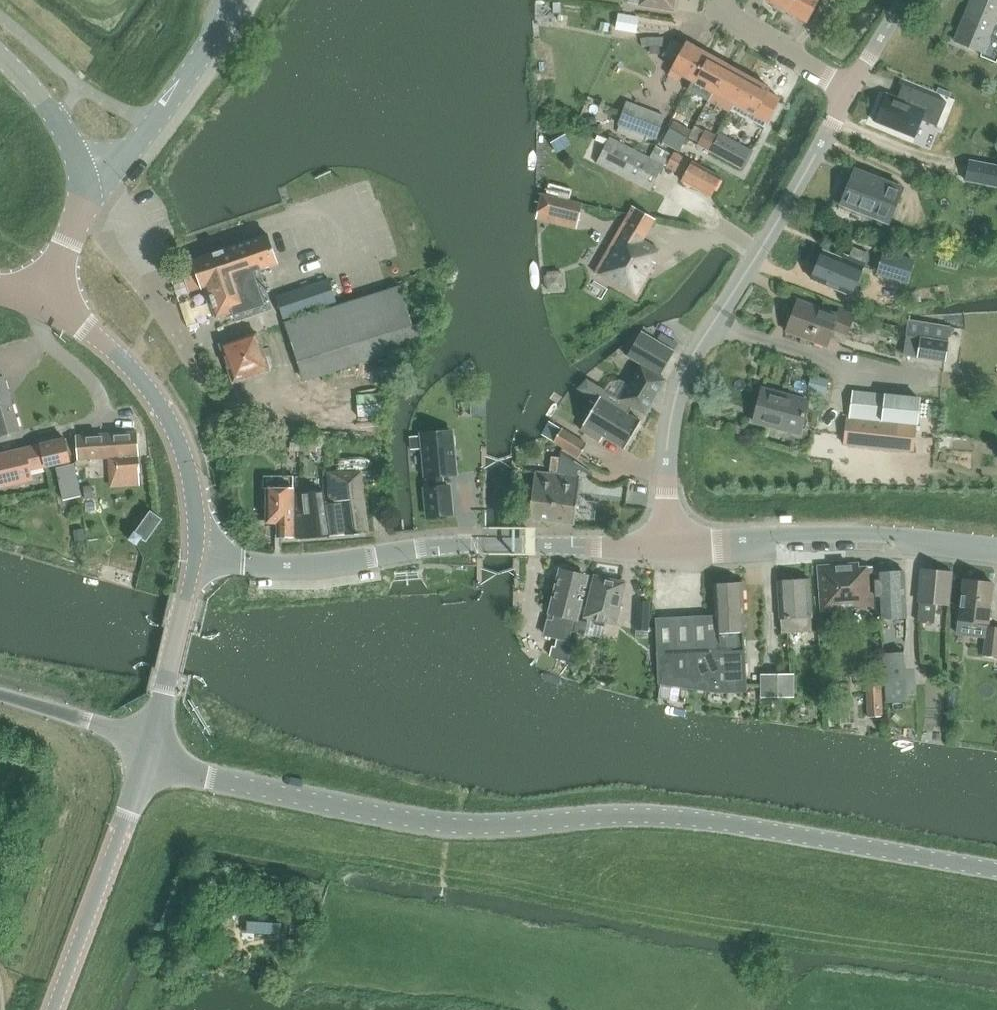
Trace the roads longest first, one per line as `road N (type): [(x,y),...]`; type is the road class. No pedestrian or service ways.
road 1 (tertiary): [(996,872),(649,817),(432,827),(205,776),(148,748)]
road 2 (unclassified): [(663,544),(666,454),(680,392),(852,89)]
road 3 (tertiary): [(197,562),(337,563),(481,544),(663,544)]
road 4 (tertiary): [(996,553),(856,537),(663,544)]
road 5 (tertiary): [(197,562),(191,480),(160,404),(97,336),(45,303)]
road 6 (tertiary): [(55,1009),(148,748)]
road 7 (tertiary): [(86,197),(158,128),(241,0)]
road 8 (tertiary): [(148,748),(197,562)]
road 9 (tertiary): [(86,197),(57,119),(0,56)]
road 10 (unclassified): [(852,89),(733,21),(724,0)]
road 11 (unclassified): [(0,695),(90,721),(148,748)]

